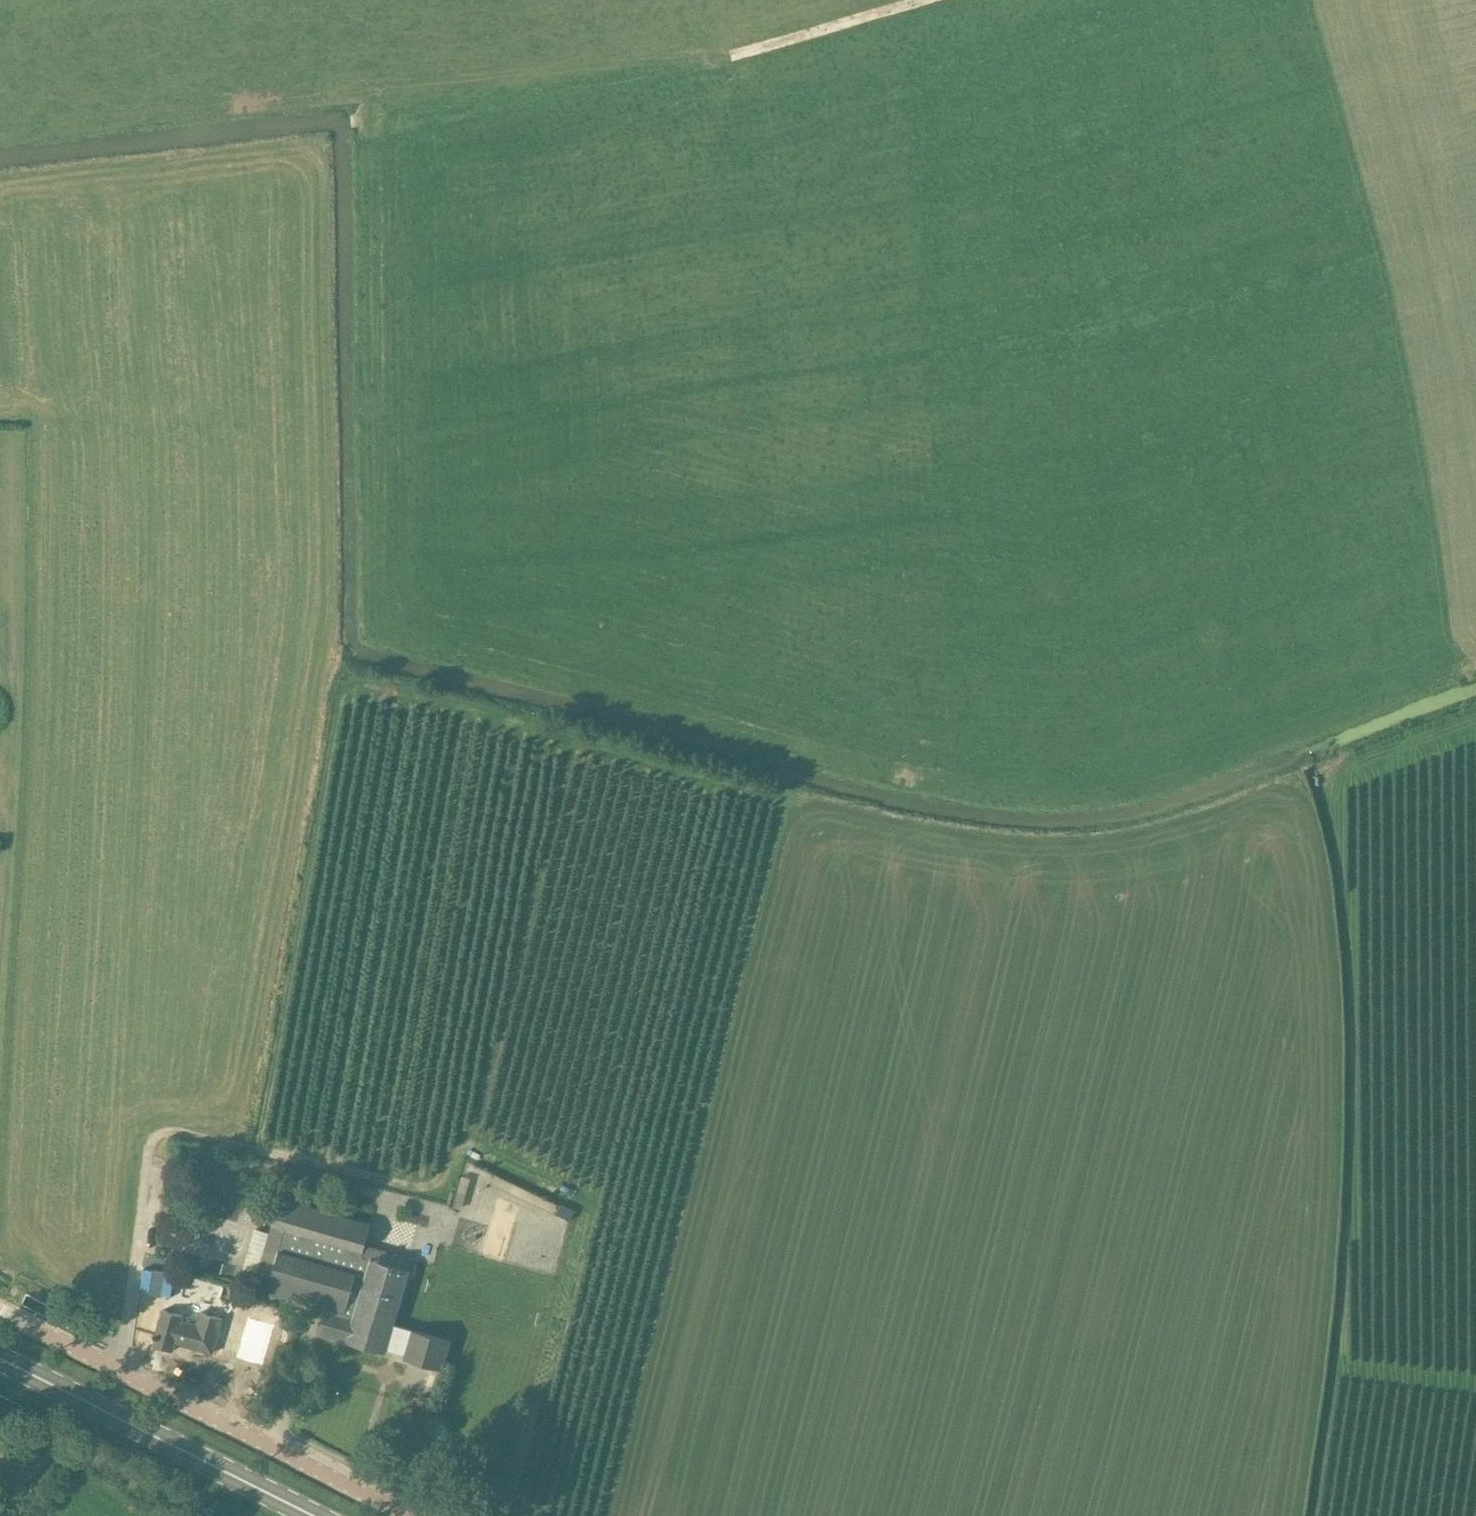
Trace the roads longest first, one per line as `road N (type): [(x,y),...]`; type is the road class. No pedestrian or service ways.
road 1 (primary): [(310,1515),(0,1360)]
road 2 (unclassified): [(411,1515),(116,1370)]
road 3 (unclassified): [(116,1370),(0,1312)]

